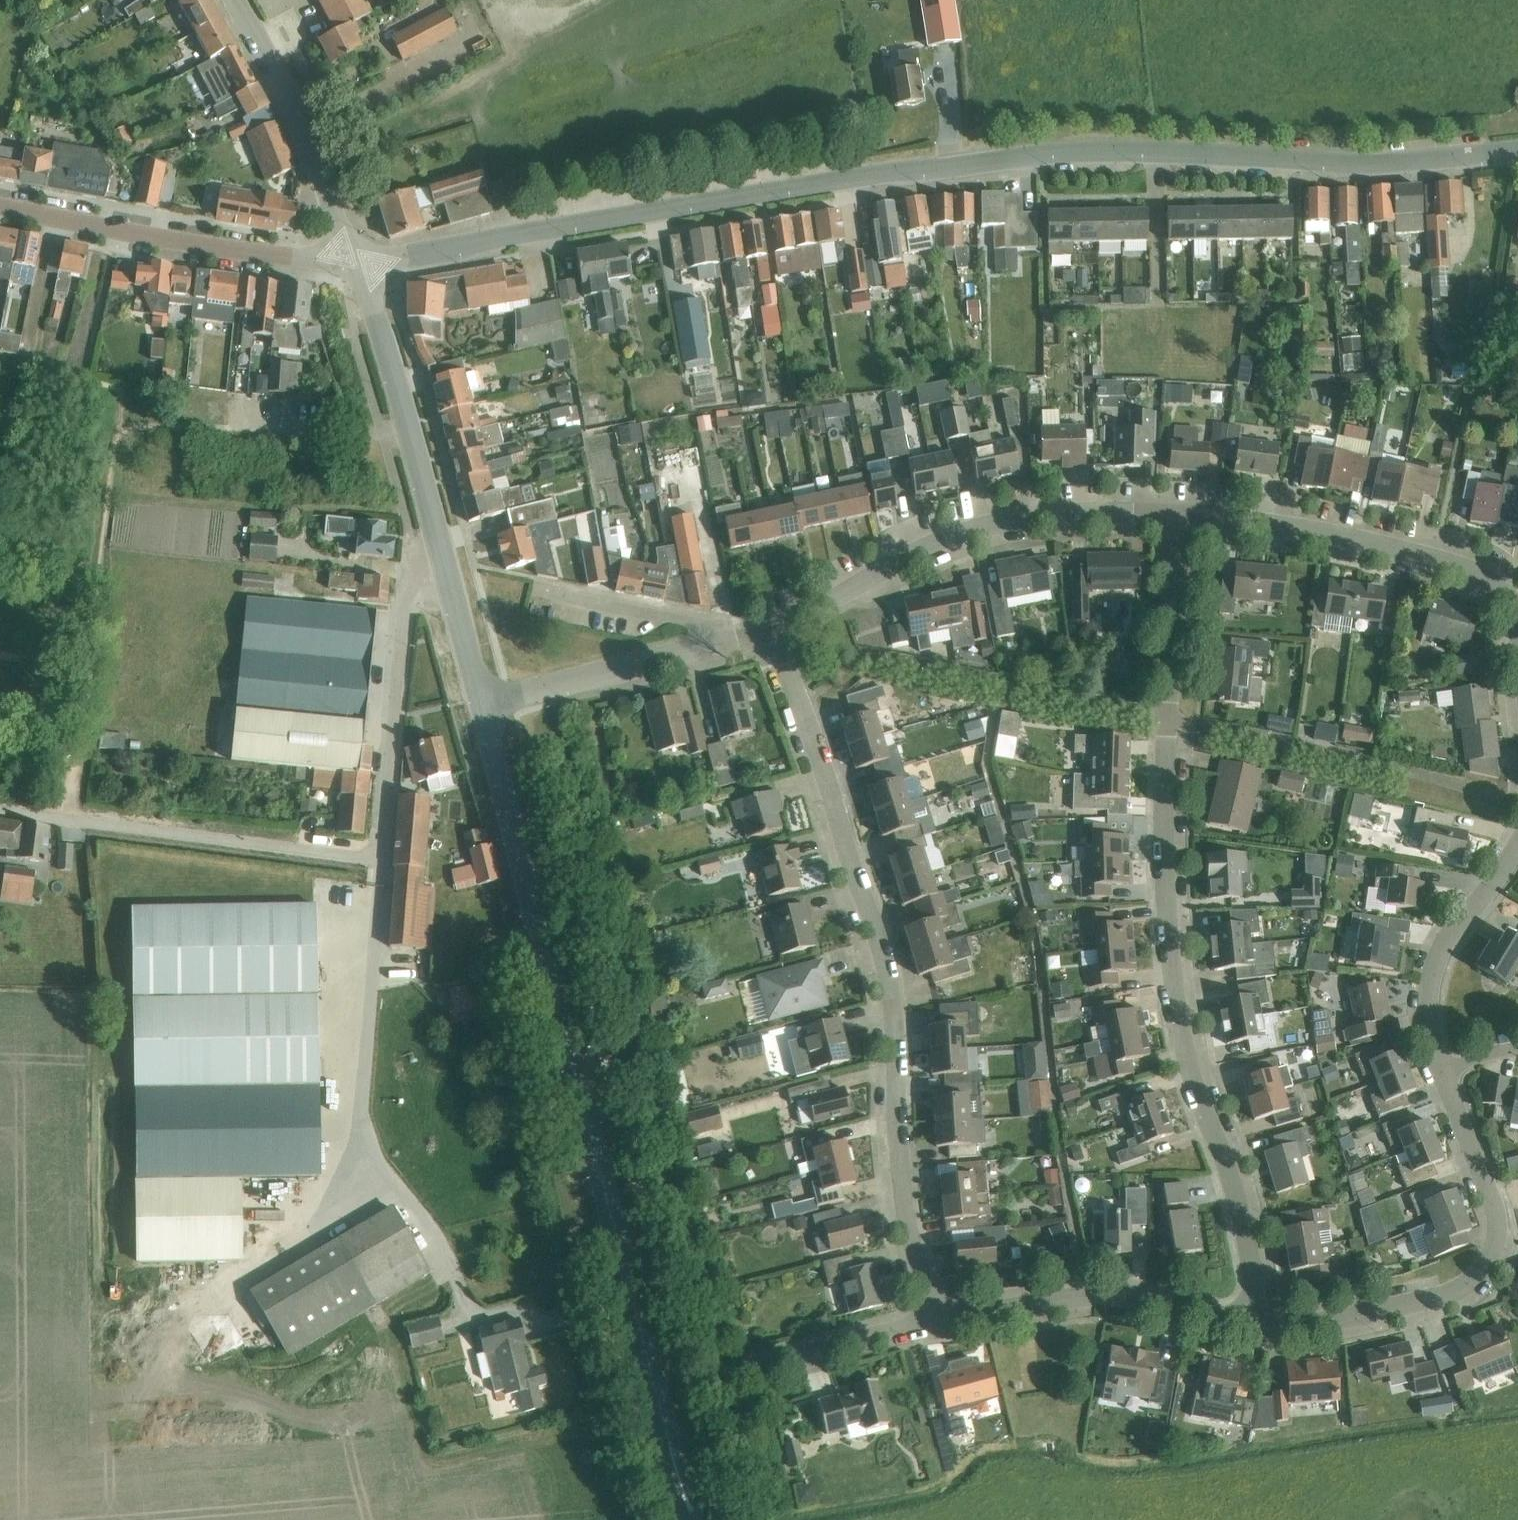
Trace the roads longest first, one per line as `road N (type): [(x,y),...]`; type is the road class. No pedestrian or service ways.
road 1 (secondary): [(359,263),(1036,158),(1403,161),(1517,148)]
road 2 (secondary): [(692,1519),(480,706)]
road 3 (residential): [(0,809),(381,857),(399,615),(418,552),(439,544)]
road 4 (residential): [(934,1319),(910,1235),(888,969),(773,635)]
road 5 (residential): [(1250,1324),(1253,1269),(1185,1053),(1172,979),(1166,718)]
road 6 (residential): [(1250,1324),(1318,1324),(1424,1301),(1470,1282),(1488,1260),(1496,1214),(1440,1072)]
road 7 (residential): [(773,635),(921,551),(982,528),(1093,512),(1184,515)]
road 8 (residential): [(1184,515),(1294,528),(1475,573),(1508,600),(1517,629)]
road 9 (residential): [(359,263),(0,206)]
road 10 (residential): [(1166,718),(1517,798)]
road 11 (residential): [(934,1319),(1082,1296),(1250,1324)]
road 12 (residential): [(864,654),(1166,718)]
road 13 (secondary): [(359,263),(230,0)]
road 14 (secondary): [(439,544),(359,263)]
road 15 (residential): [(1440,1072),(1426,1008),(1438,953),(1517,841)]
road 16 (residential): [(688,1381),(934,1319)]
road 17 (residential): [(480,706),(714,644)]
road 18 (residential): [(1166,718),(1184,515)]
road 19 (residential): [(714,644),(697,623),(540,587)]
road 20 (secondary): [(480,706),(439,544)]

